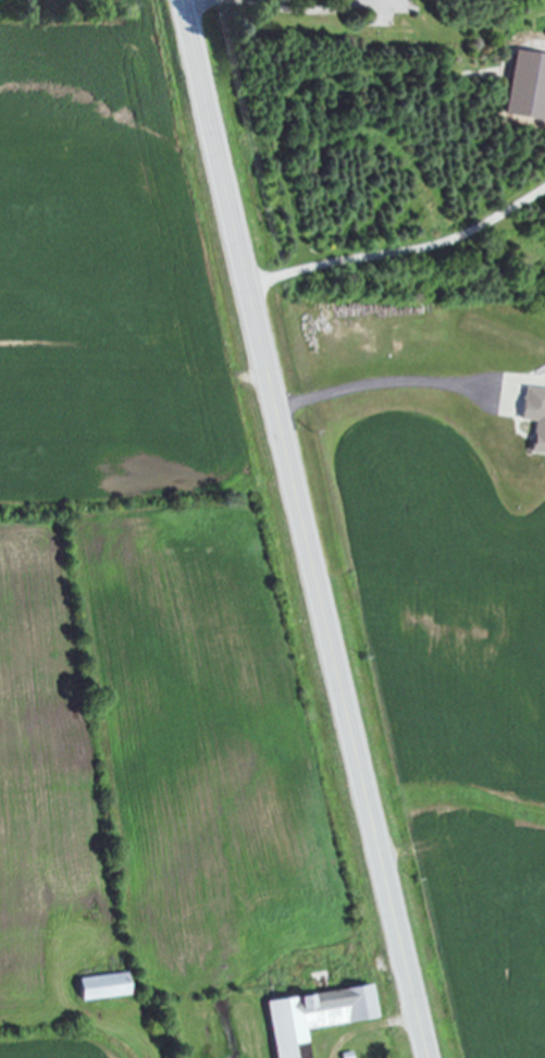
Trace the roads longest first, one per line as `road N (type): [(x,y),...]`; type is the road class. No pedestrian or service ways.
road 1 (secondary): [(427,1057),(179,0)]

